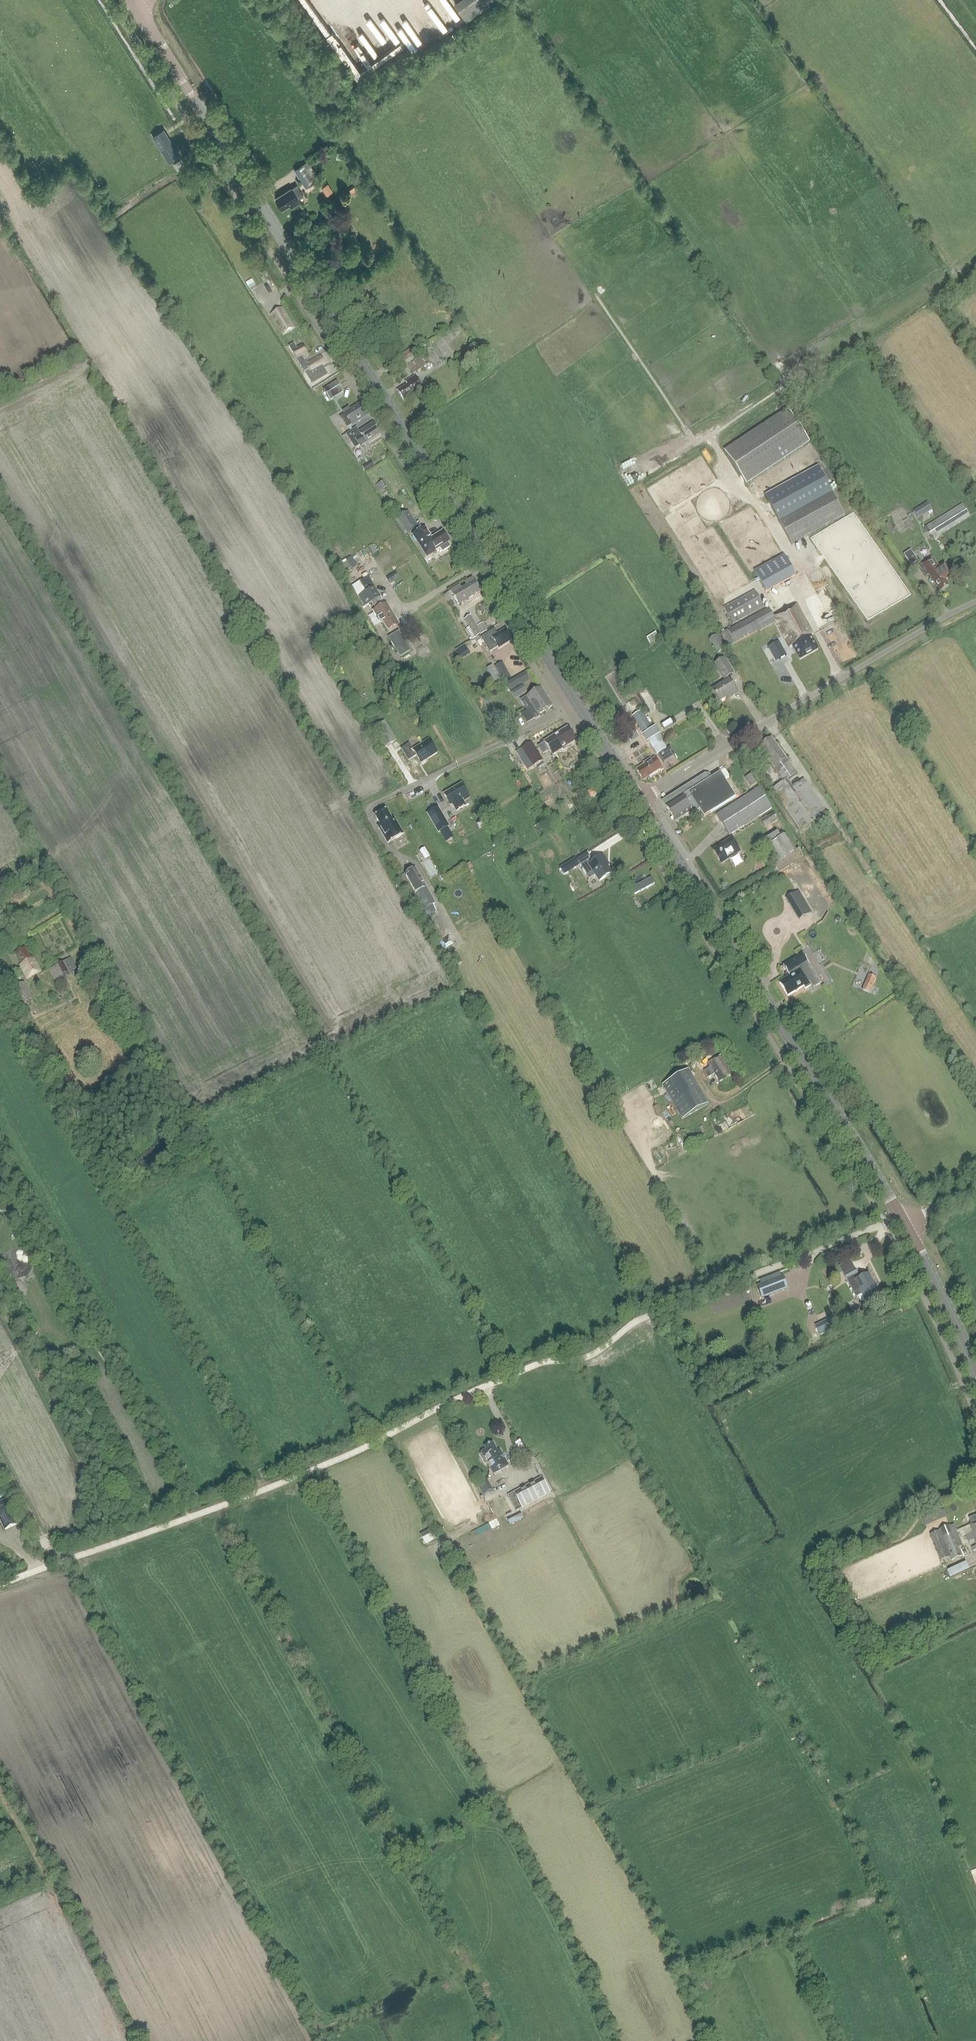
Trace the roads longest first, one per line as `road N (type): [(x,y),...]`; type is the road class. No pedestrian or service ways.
road 1 (secondary): [(637,799),(134,4)]
road 2 (secondary): [(902,1221),(637,799)]
road 3 (unclassified): [(637,799),(975,600)]
road 4 (secondary): [(975,1379),(902,1221)]

